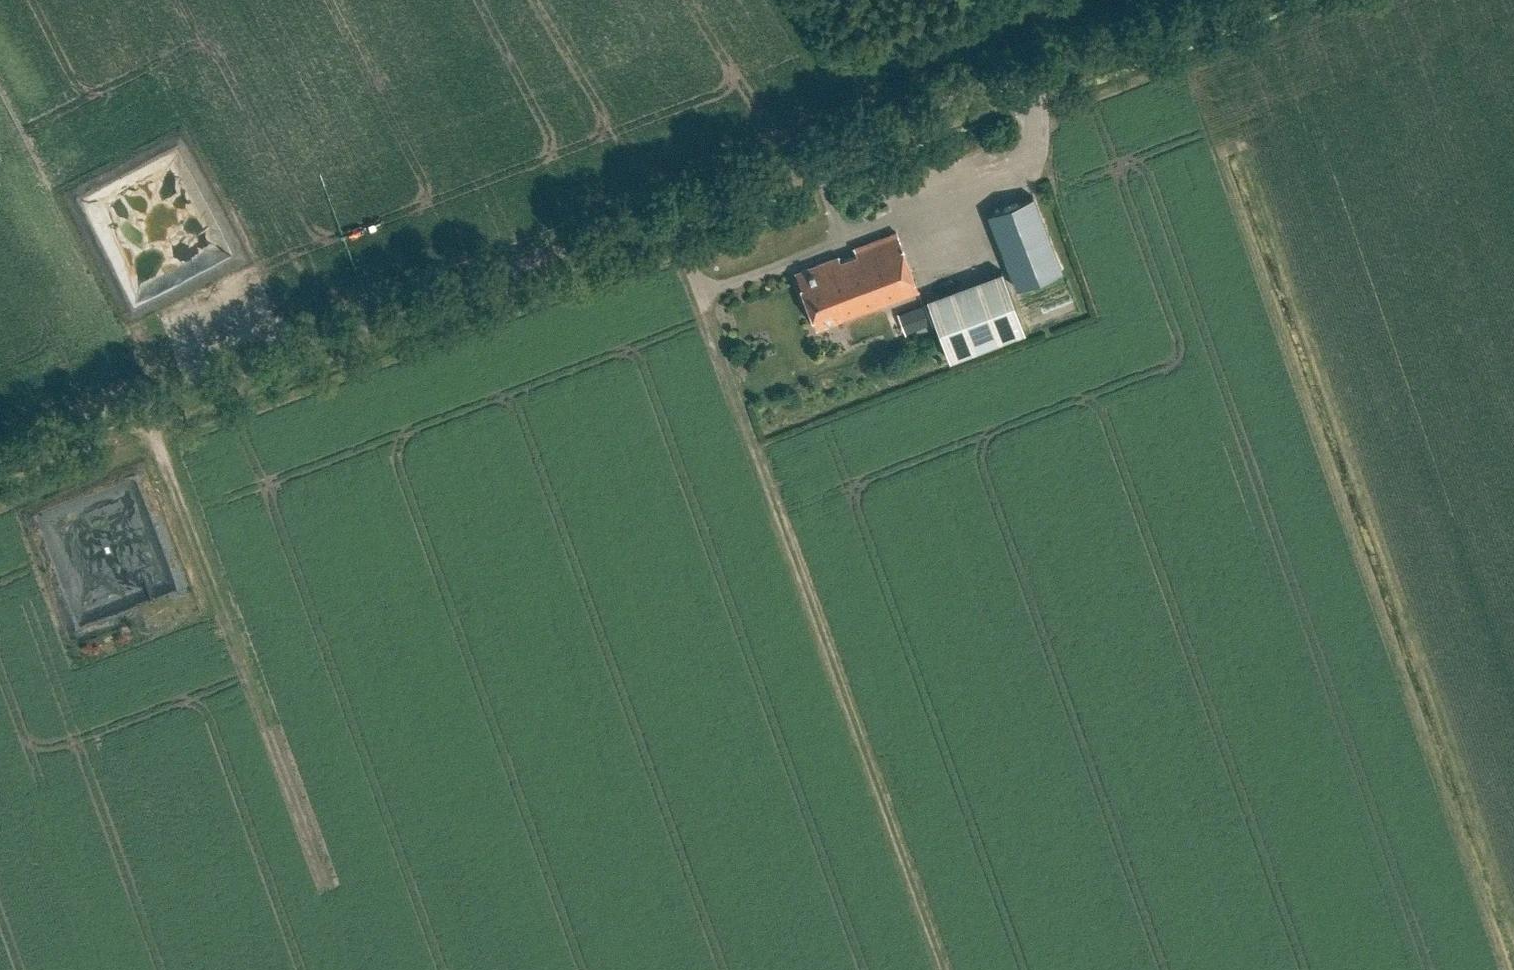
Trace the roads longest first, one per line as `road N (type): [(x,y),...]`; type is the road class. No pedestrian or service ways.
road 1 (unclassified): [(0,459),(1234,0)]

